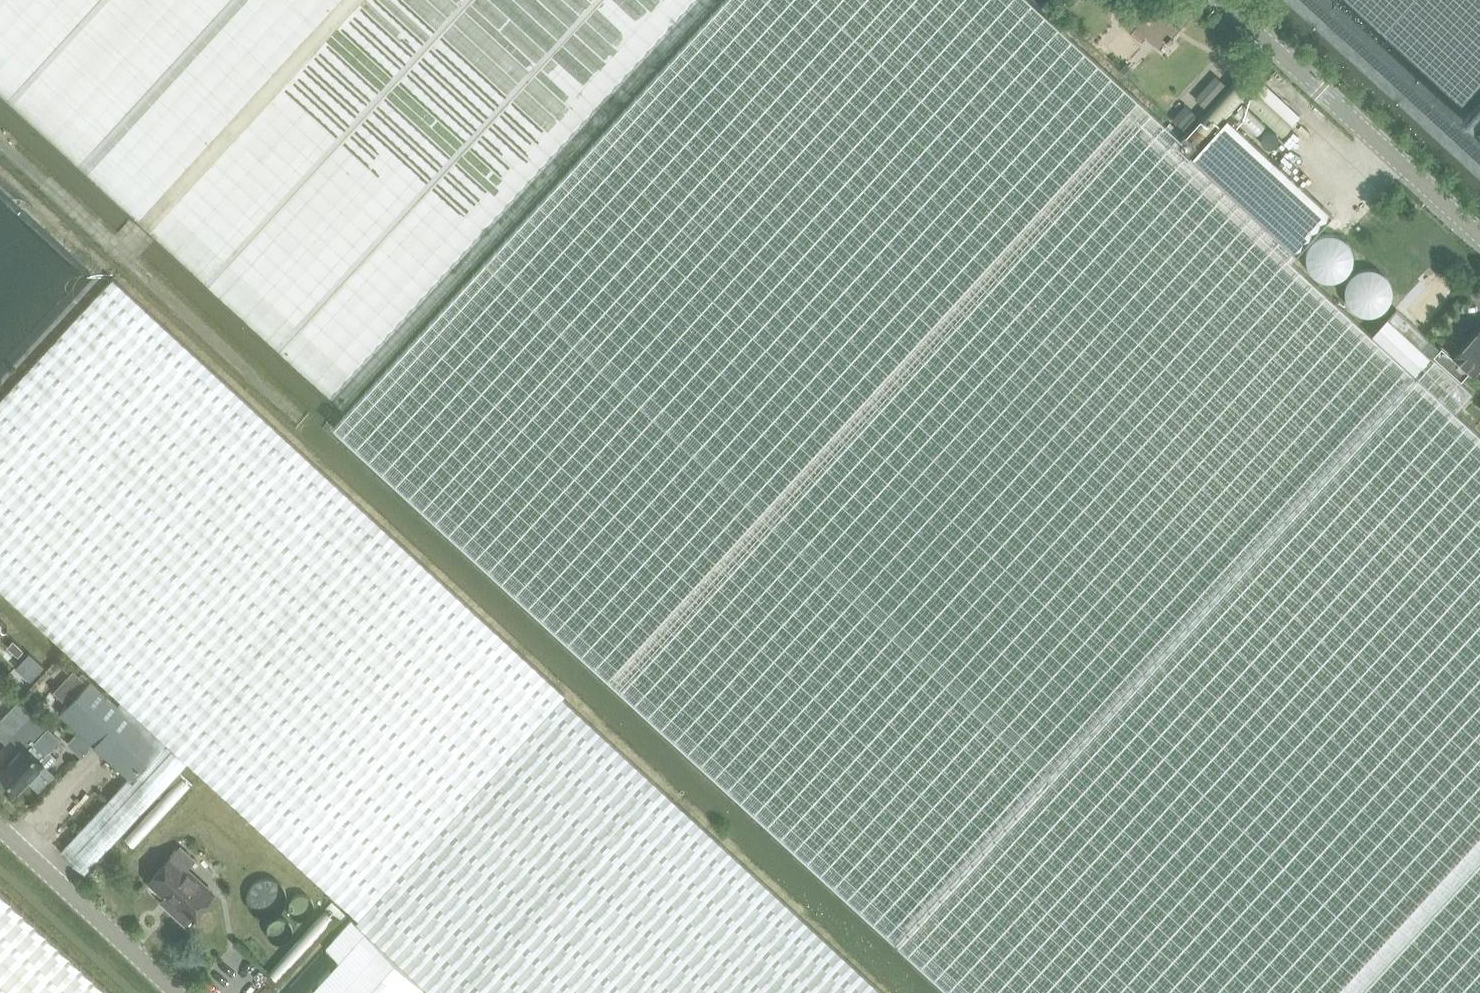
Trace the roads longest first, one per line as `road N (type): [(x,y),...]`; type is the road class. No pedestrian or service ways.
road 1 (unclassified): [(1479,229),(1232,0)]
road 2 (unclassified): [(182,992),(0,823)]

